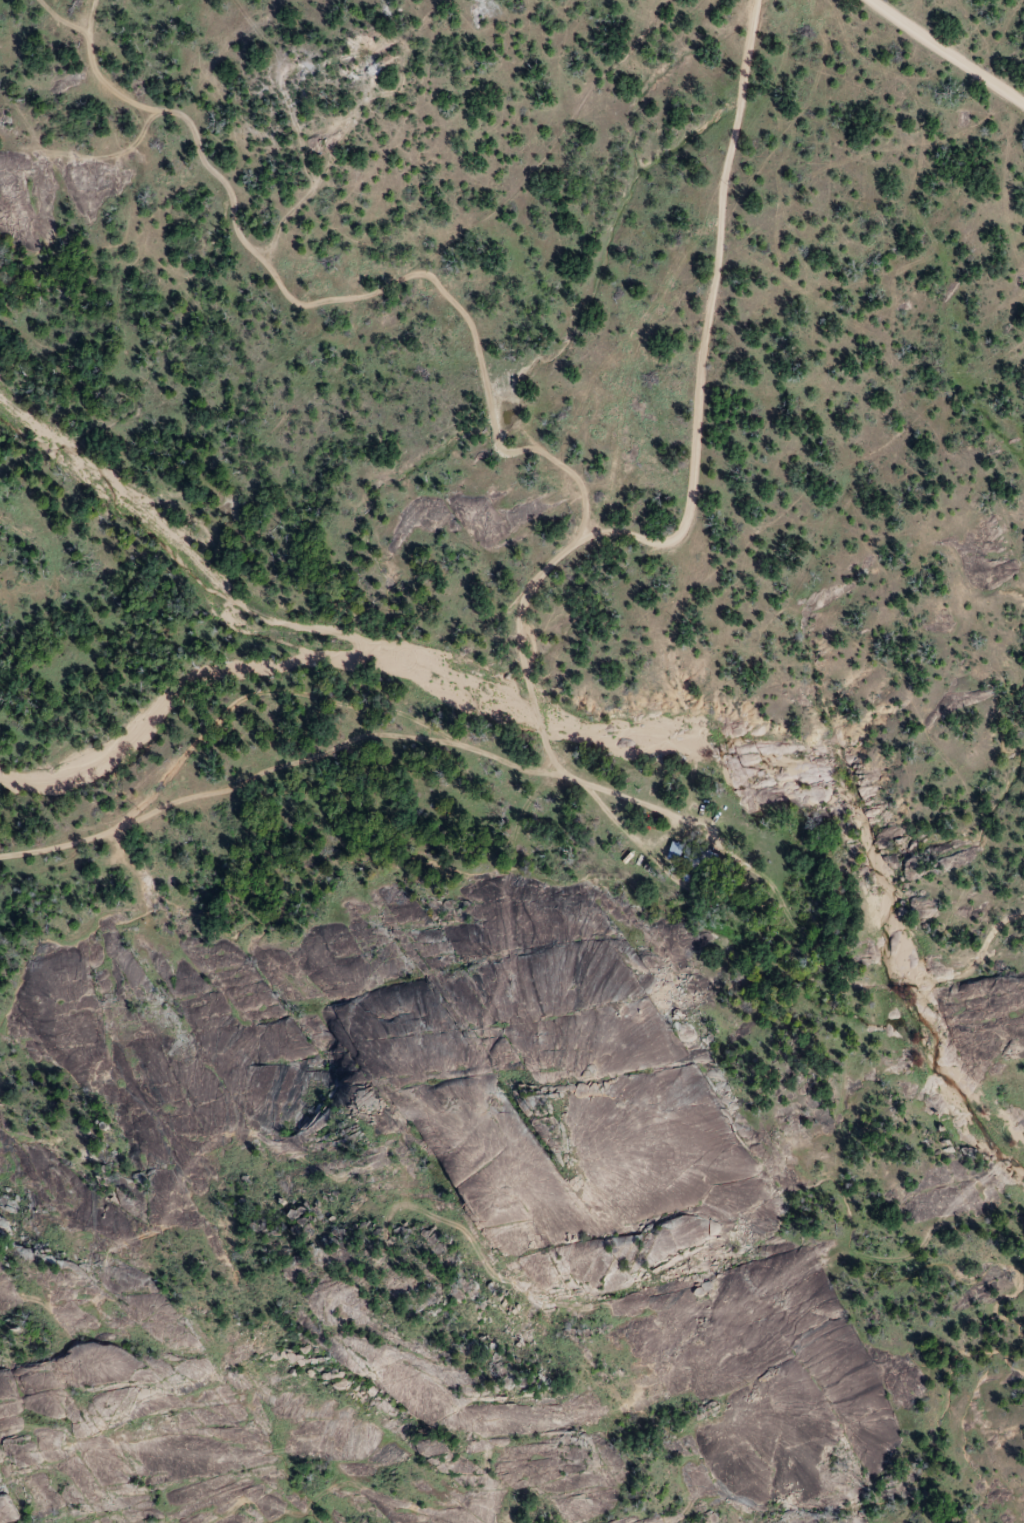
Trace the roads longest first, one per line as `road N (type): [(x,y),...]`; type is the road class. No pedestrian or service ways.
road 1 (track): [(1023,104),(870,0)]

